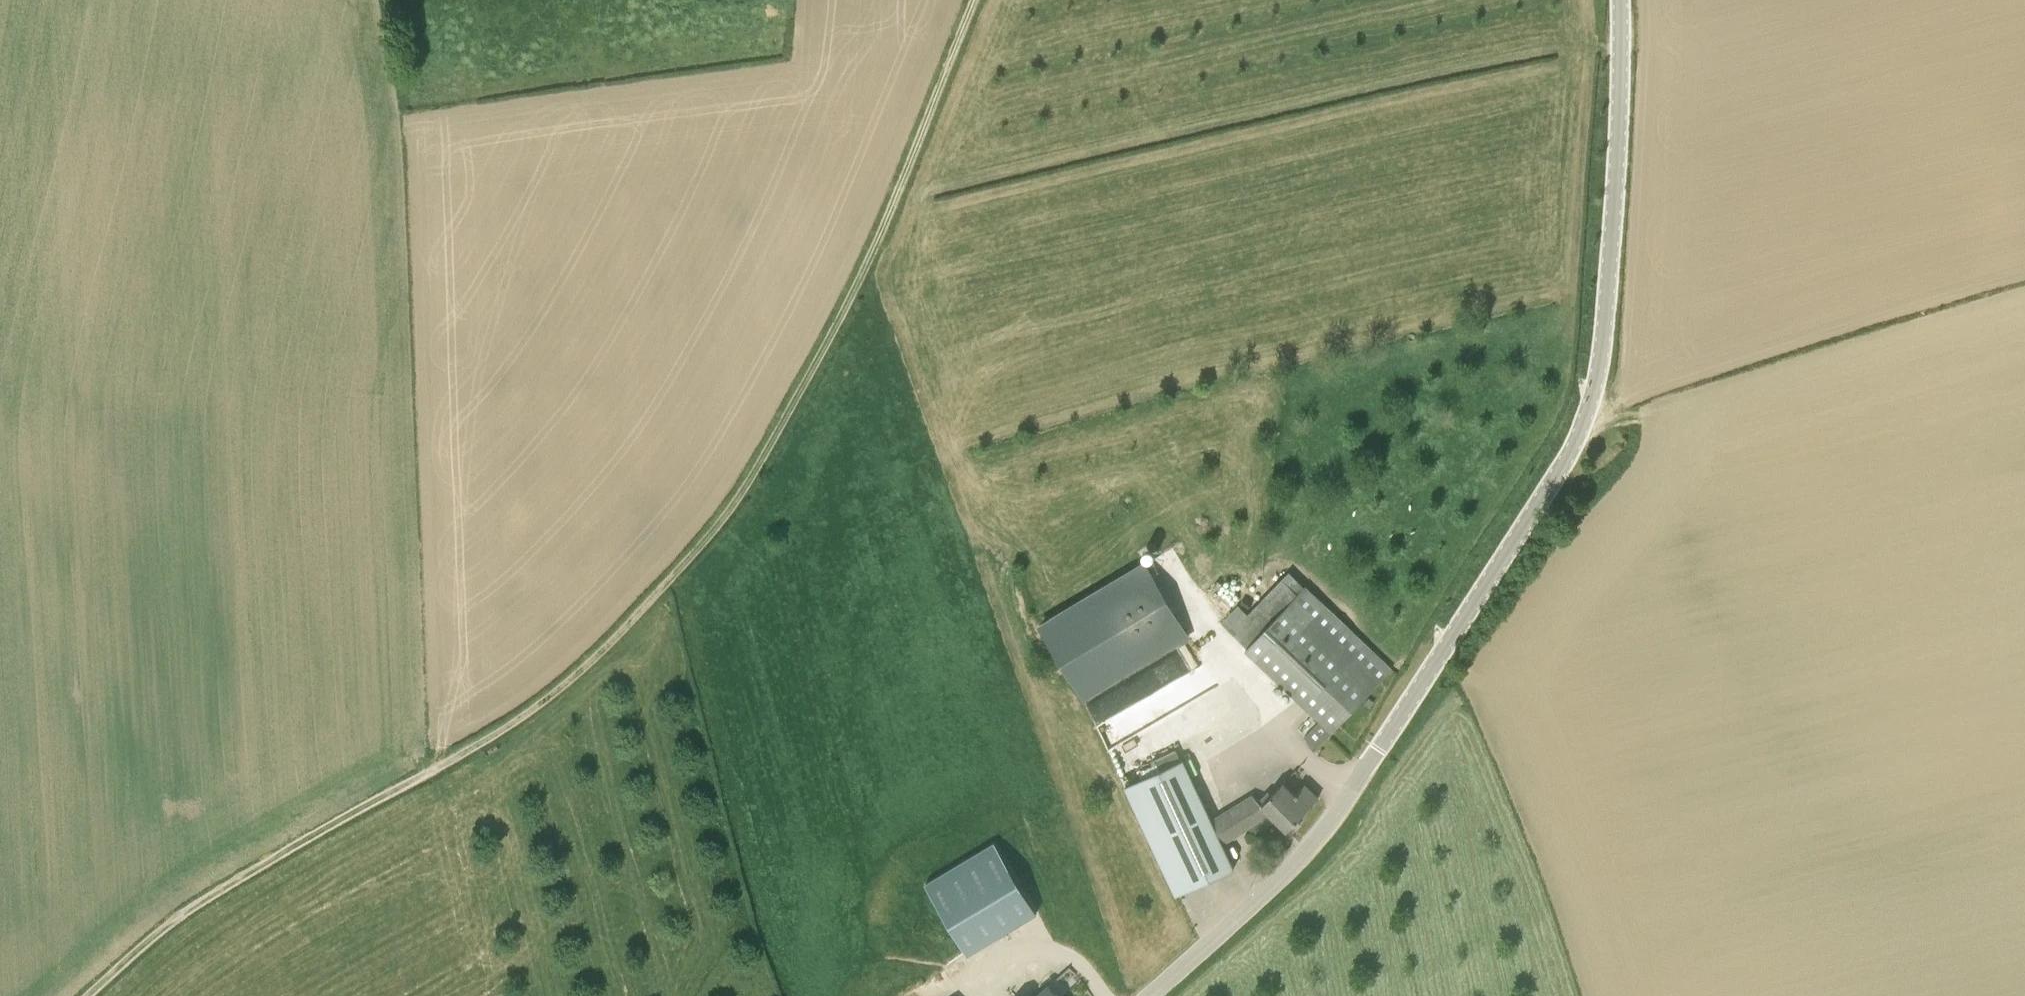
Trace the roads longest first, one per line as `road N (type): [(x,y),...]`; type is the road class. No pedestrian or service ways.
road 1 (track): [(974,0),(854,287),(758,464),(704,540),(552,693),(199,902),(87,995)]
road 2 (unclassified): [(1148,995),(1326,825),(1583,422),(1603,339),(1619,0)]

